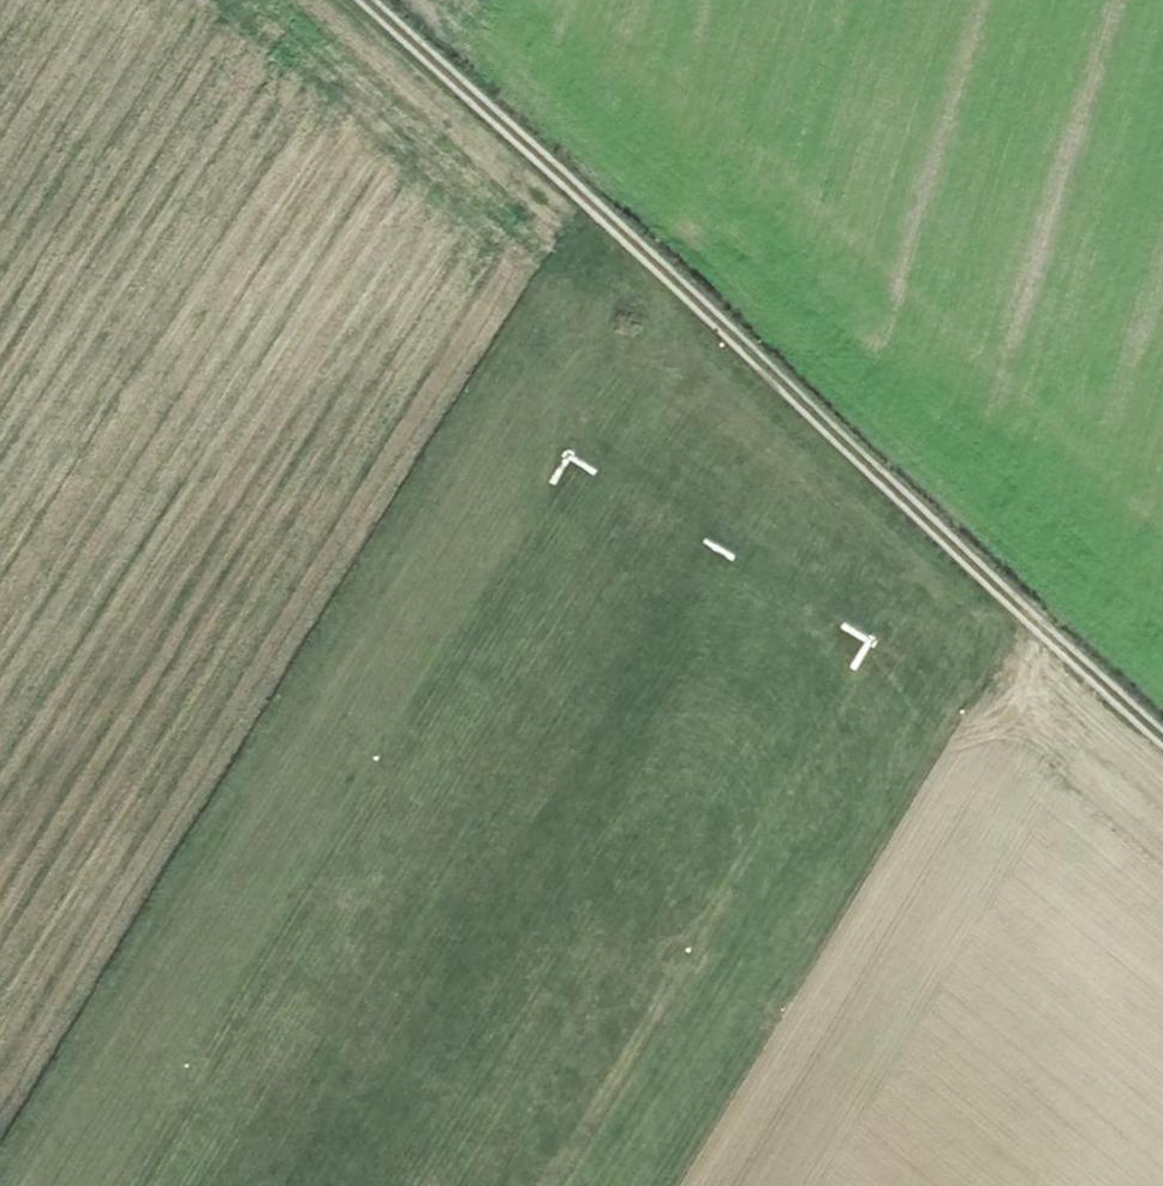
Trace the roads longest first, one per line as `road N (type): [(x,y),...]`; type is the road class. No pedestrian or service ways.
road 1 (track): [(361,0),(1162,751)]

